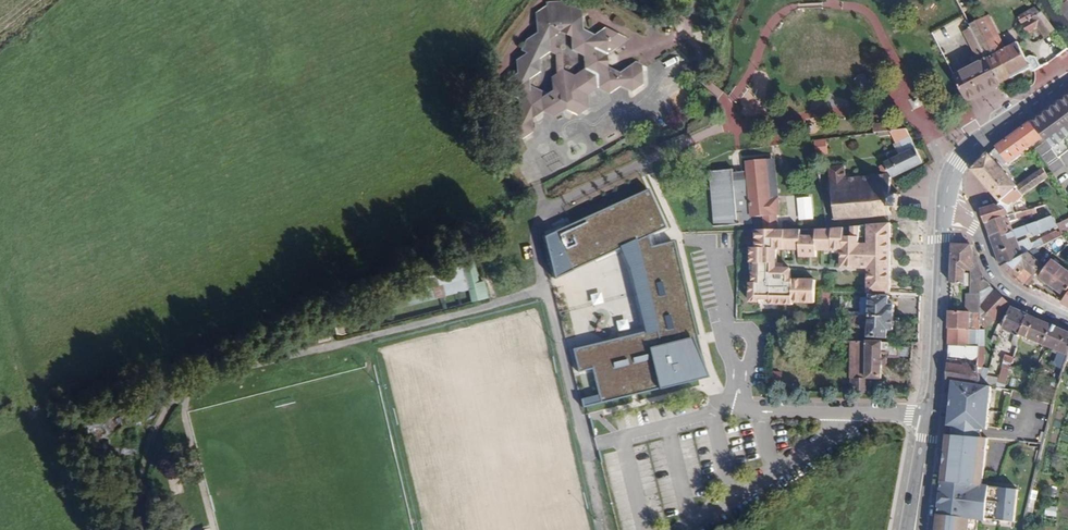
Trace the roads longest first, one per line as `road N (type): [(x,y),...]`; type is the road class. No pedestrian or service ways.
road 1 (secondary): [(940,210),(937,377),(915,529)]
road 2 (secondary): [(1067,81),(958,163),(940,210)]
road 3 (residential): [(1067,320),(1008,287),(973,227),(940,210)]

